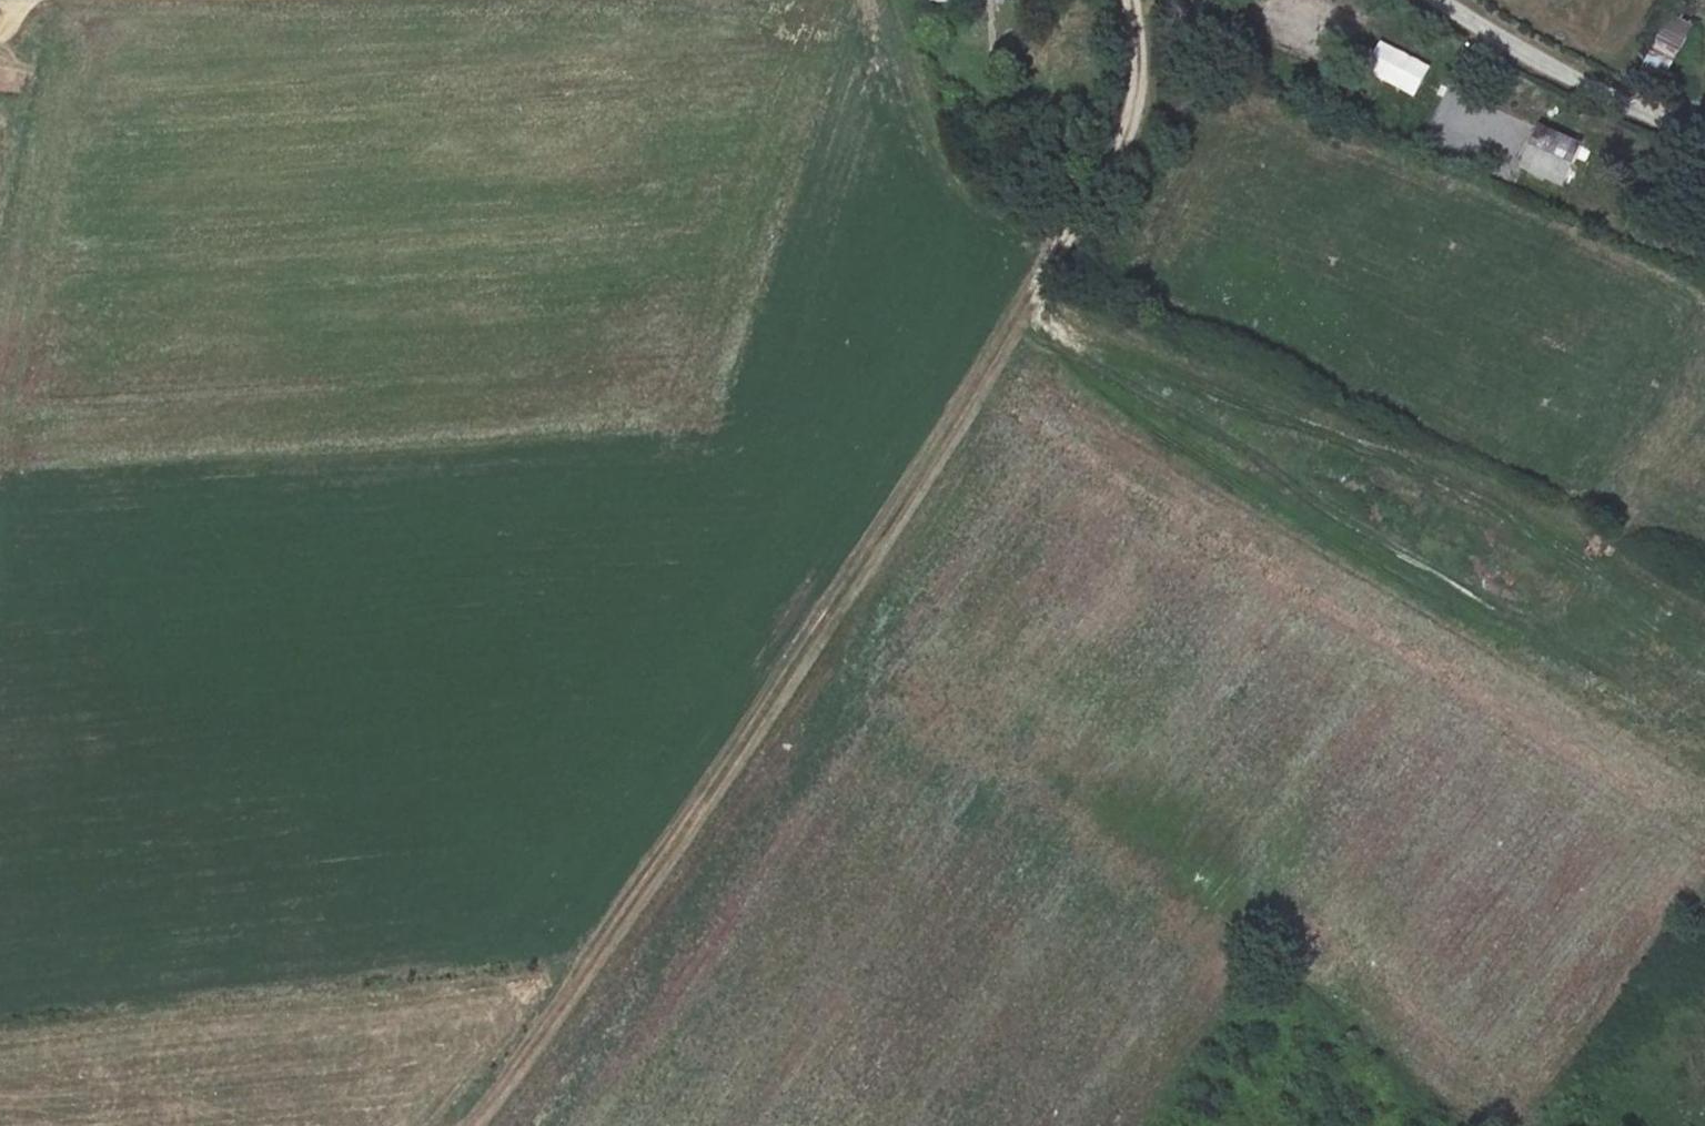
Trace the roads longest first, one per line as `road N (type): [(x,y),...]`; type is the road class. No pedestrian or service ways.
road 1 (track): [(476,1125),(956,432),(1130,136),(1140,50),(1133,0)]
road 2 (unclassified): [(1704,147),(1436,0)]

